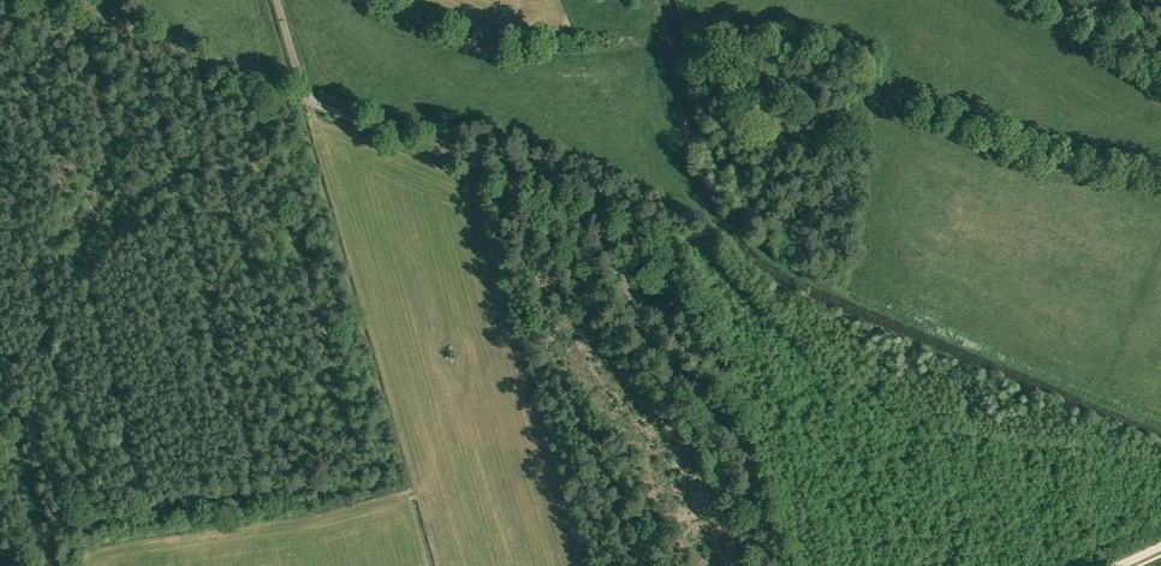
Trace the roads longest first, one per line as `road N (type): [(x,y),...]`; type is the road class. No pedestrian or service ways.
road 1 (unclassified): [(779,565),(742,436),(648,338),(596,231),(517,187),(312,104),(276,0)]
road 2 (track): [(307,100),(61,0)]
road 3 (track): [(610,263),(709,234),(744,210)]

